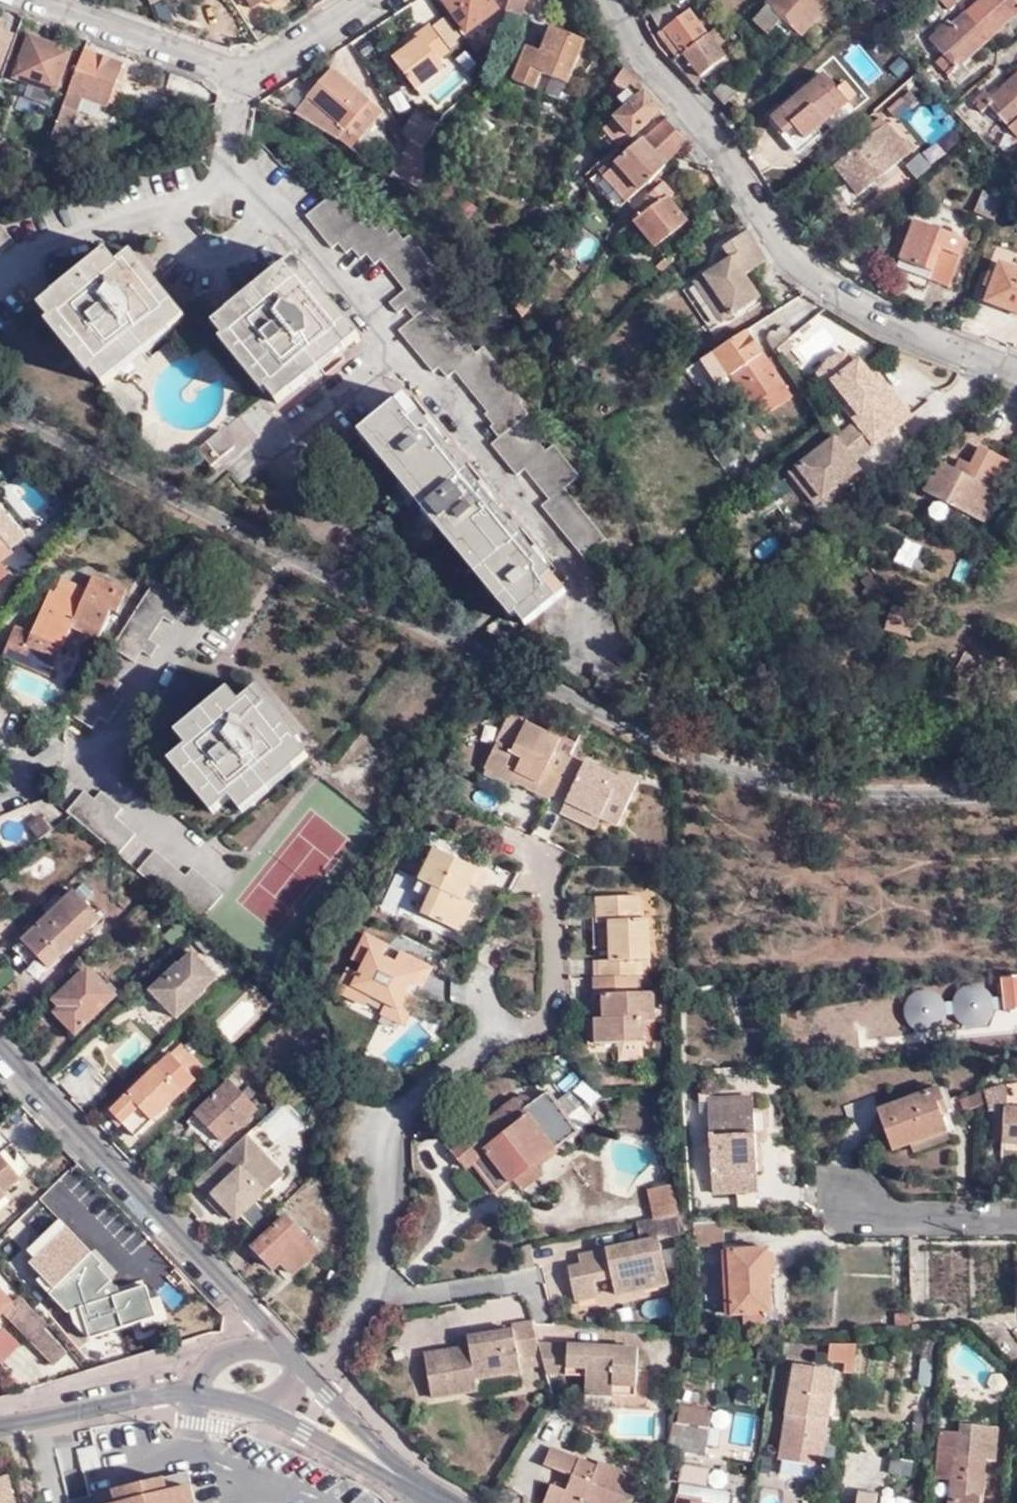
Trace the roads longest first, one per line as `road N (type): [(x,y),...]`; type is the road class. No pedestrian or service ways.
road 1 (residential): [(607,0),(630,44),(699,120),(786,255),(888,320),(1016,372)]
road 2 (tertiary): [(296,1358),(0,1043)]
road 3 (residential): [(367,0),(279,55),(240,64),(43,0)]
road 4 (tertiary): [(0,1428),(193,1394)]
road 5 (tertiary): [(244,1405),(408,1479)]
road 6 (residential): [(1016,1216),(842,1217)]
road 7 (tertiary): [(408,1479),(296,1358)]
road 8 (residential): [(296,1358),(237,1349),(207,1366),(193,1394)]

